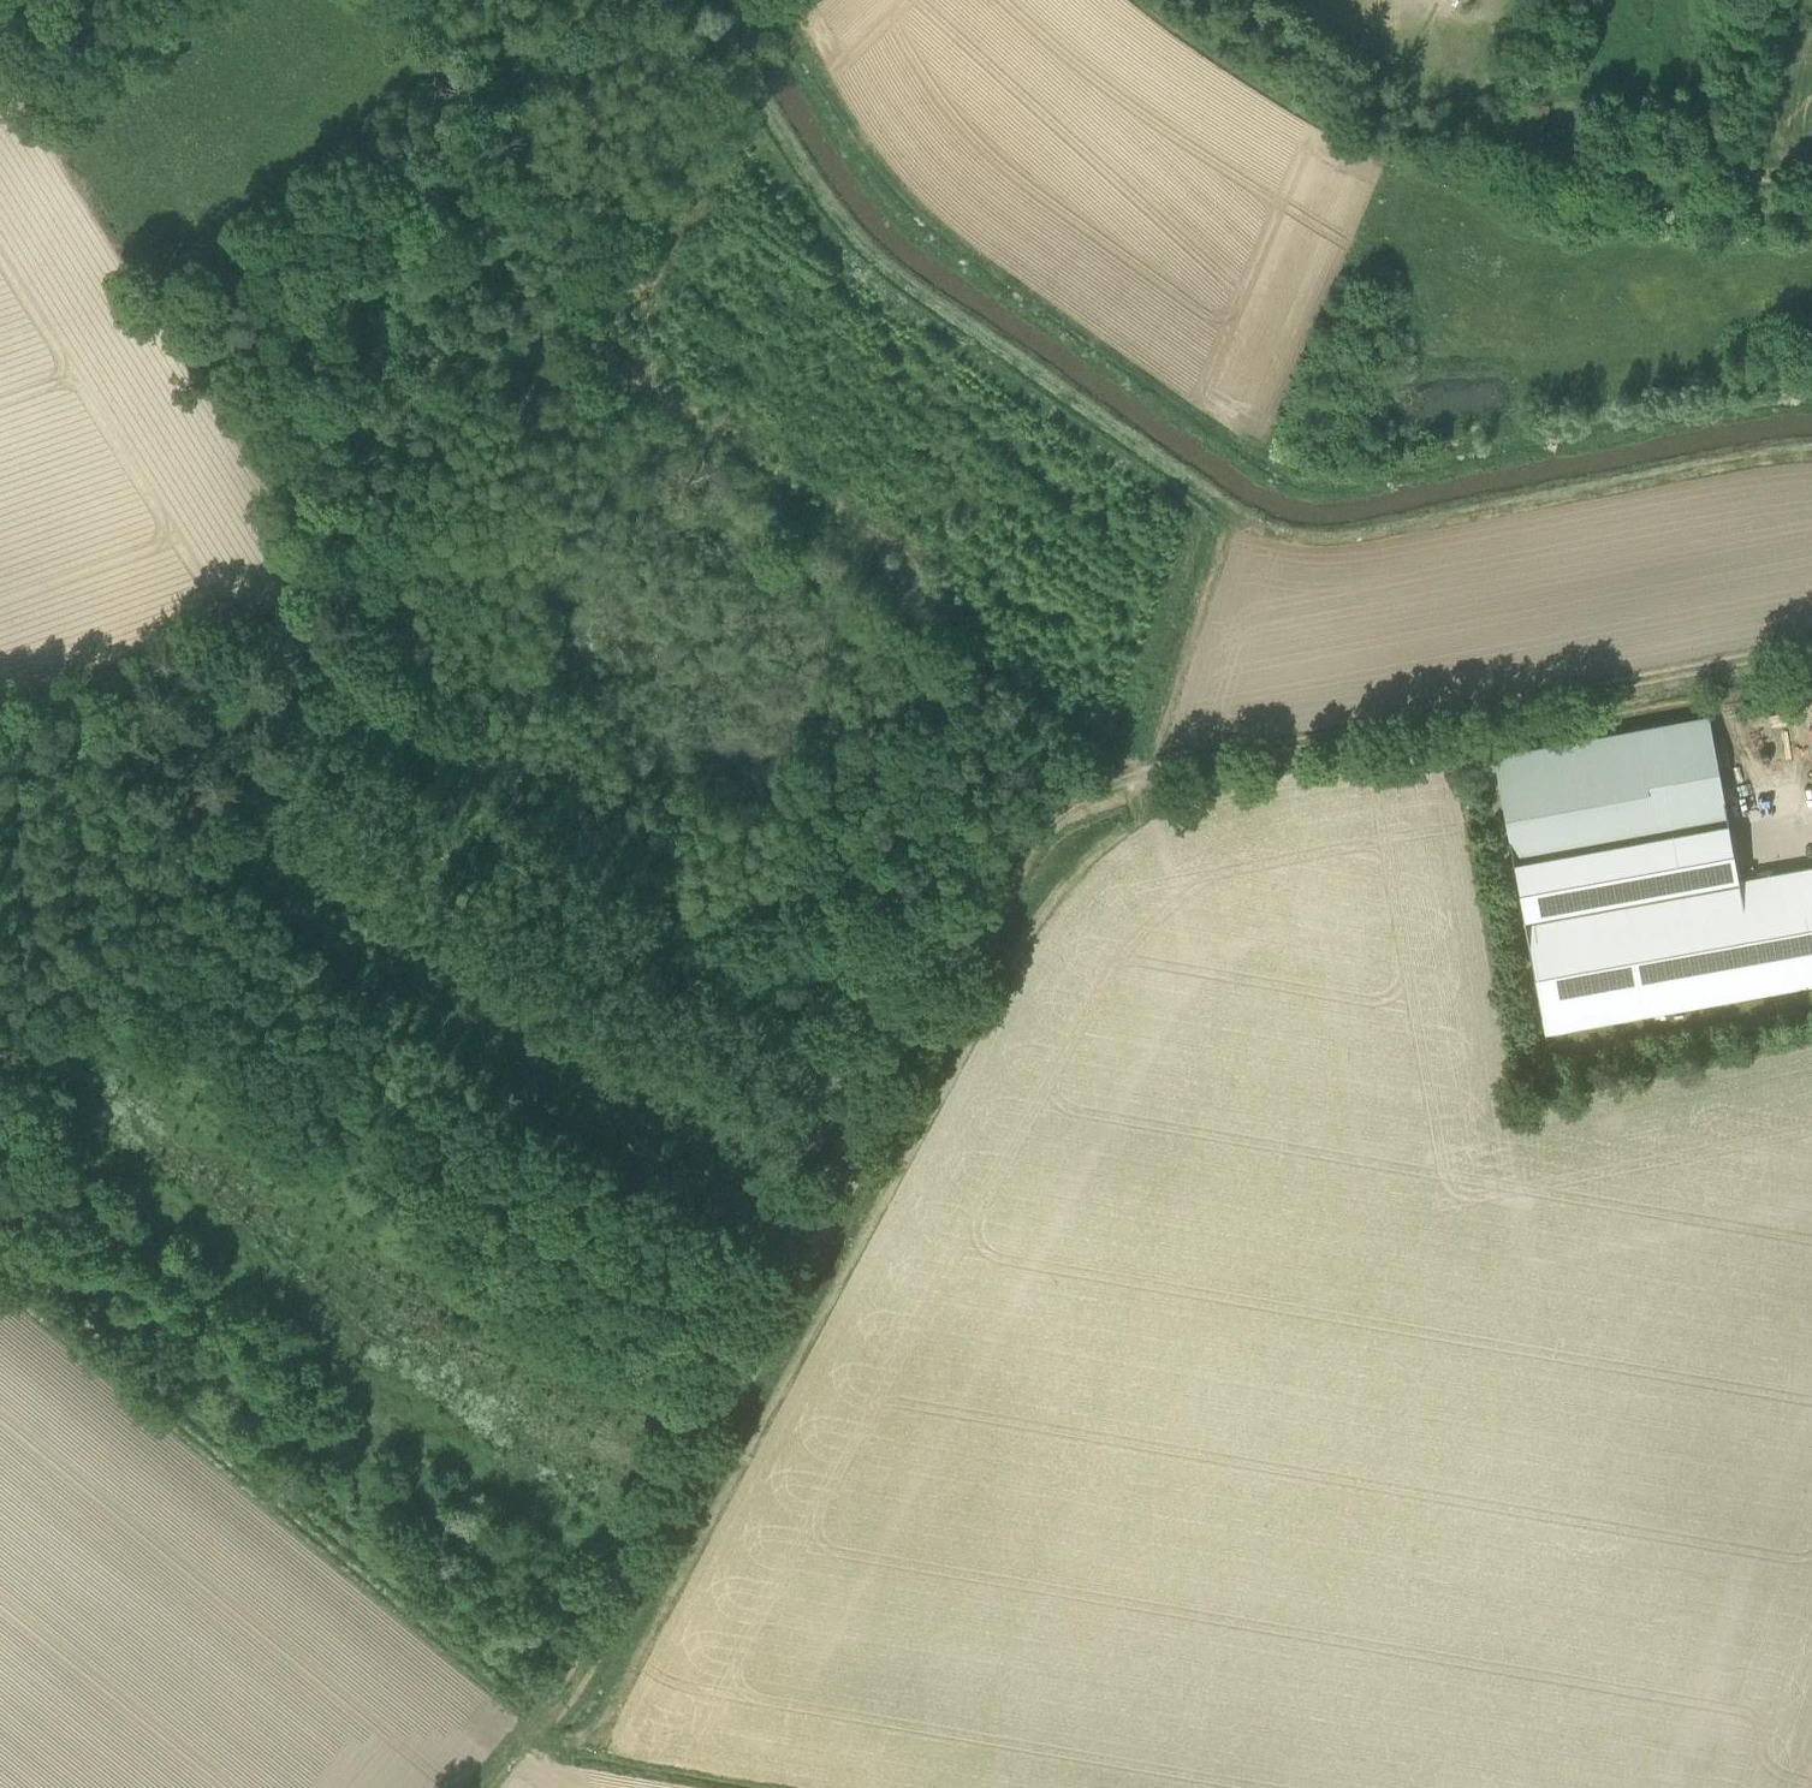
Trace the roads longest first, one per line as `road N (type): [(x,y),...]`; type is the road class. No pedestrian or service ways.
road 1 (track): [(491,1787),(528,1744),(595,1697),(1071,811),(1119,792),(1811,653)]
road 2 (track): [(706,0),(831,212),(893,276),(1255,523)]
road 3 (track): [(1811,181),(1437,148),(1357,116),(1196,0)]

